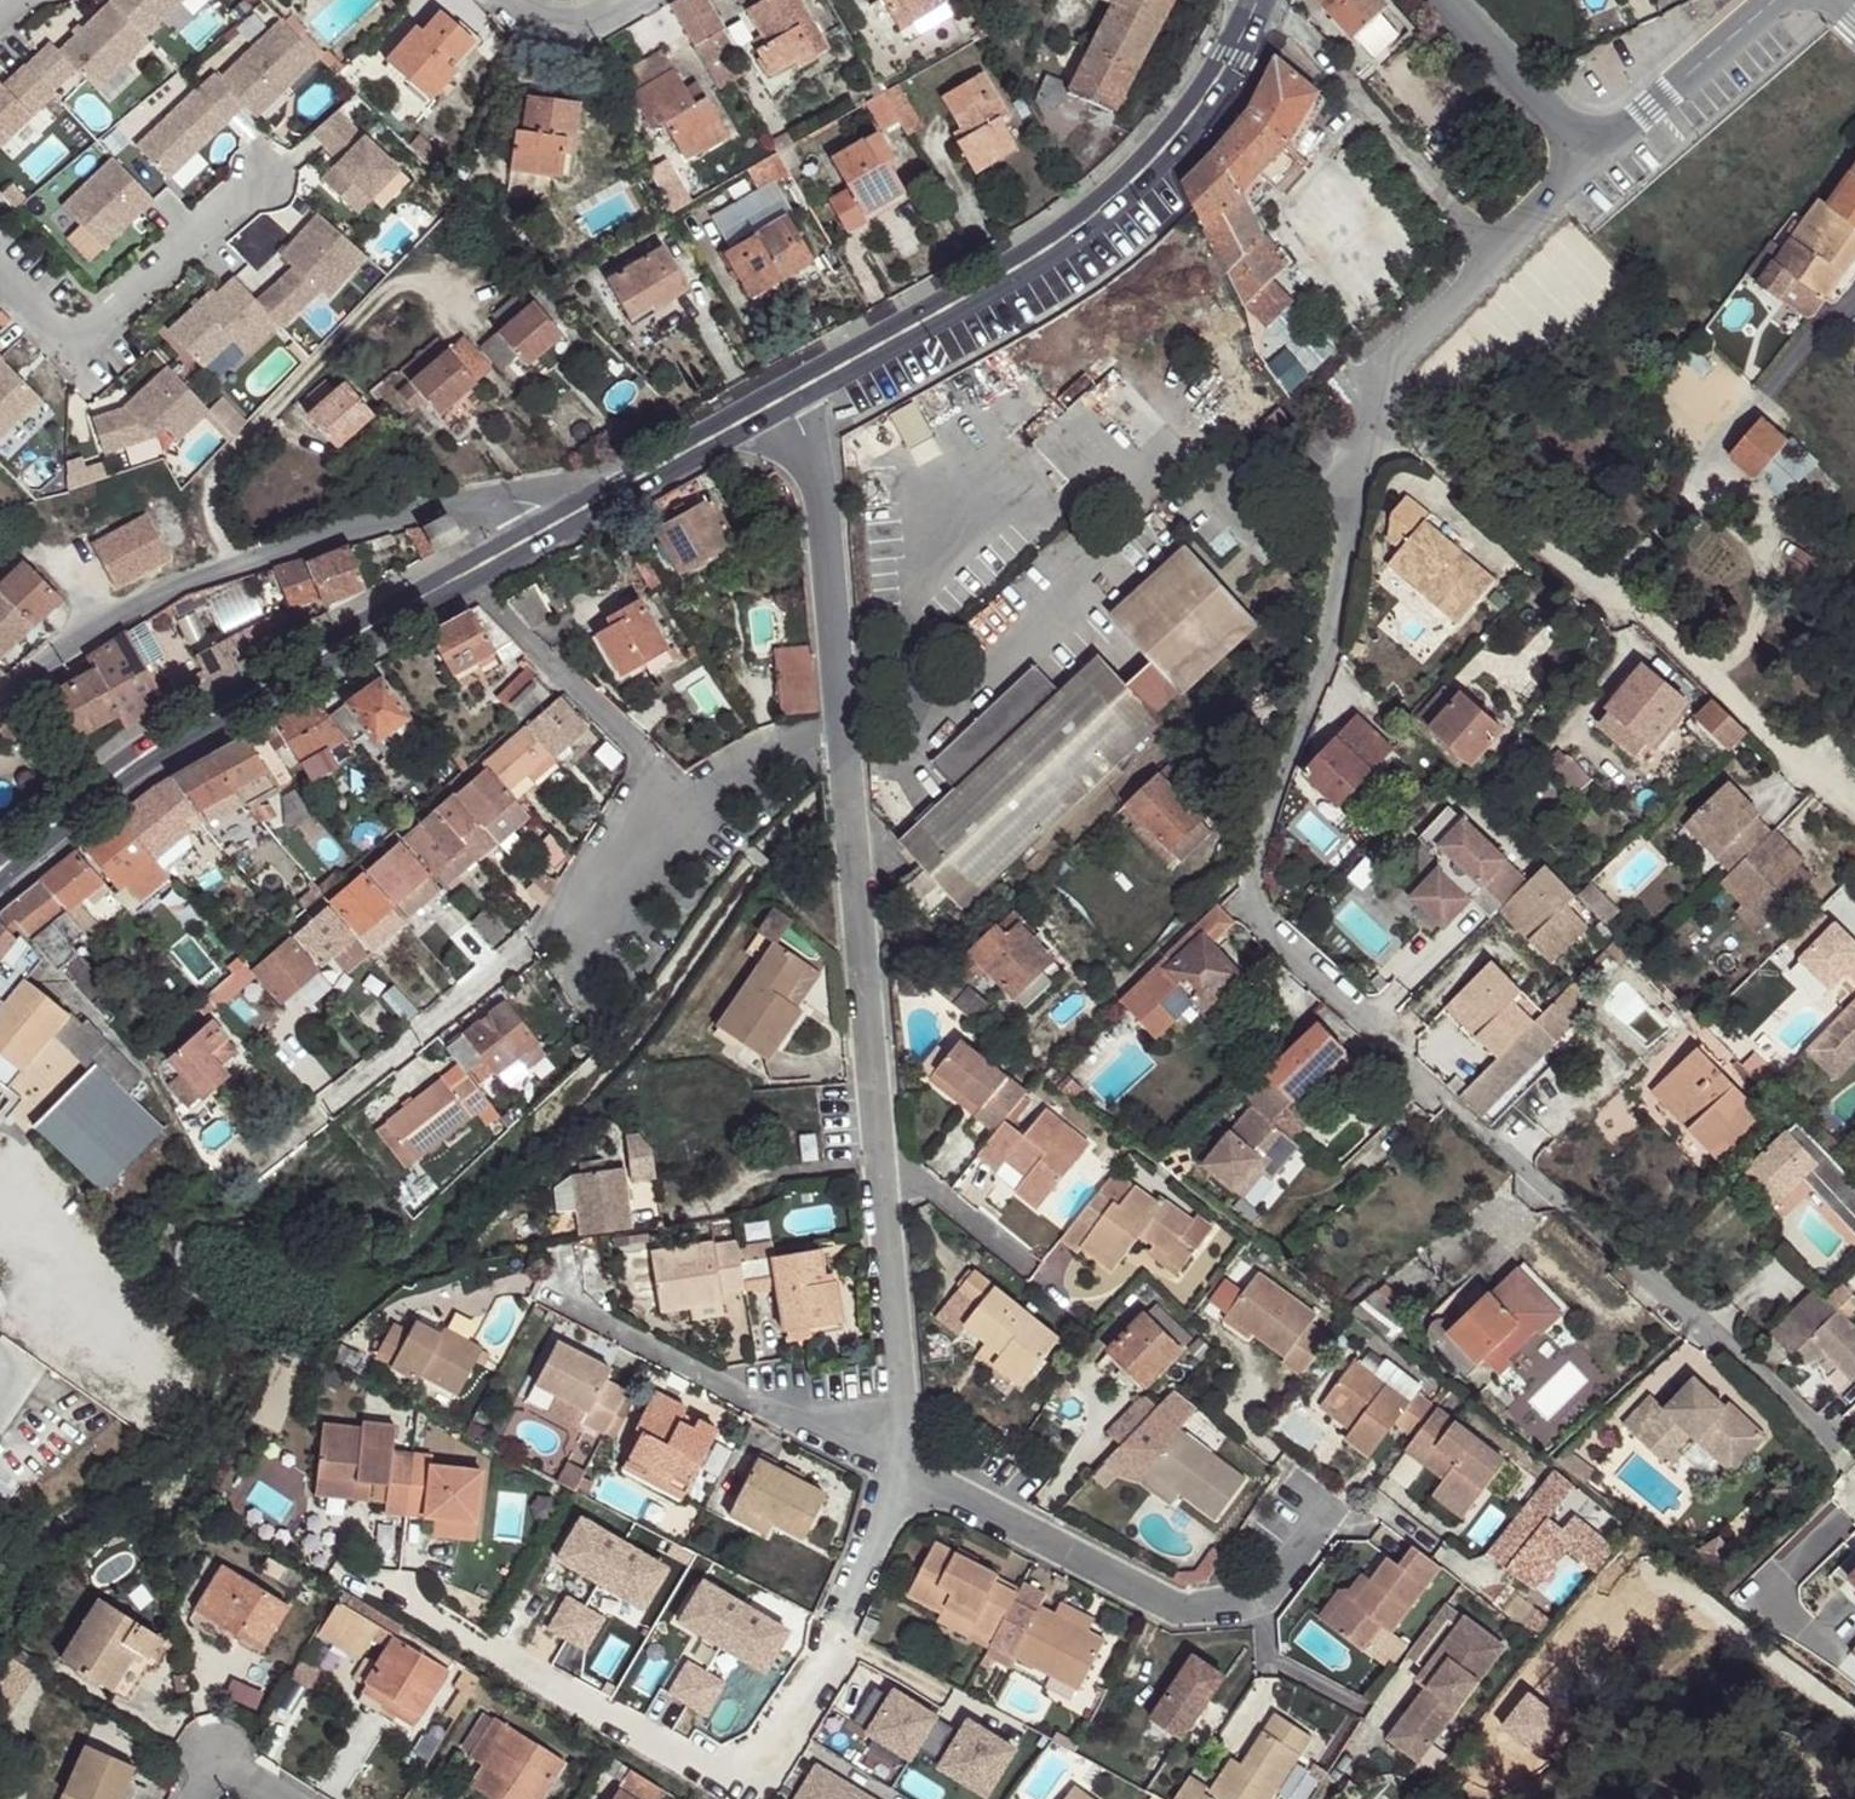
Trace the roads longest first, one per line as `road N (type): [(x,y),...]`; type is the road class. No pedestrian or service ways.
road 1 (residential): [(1593,156),(1386,367),(1361,449),(1317,681),(1259,839),(1253,886),(1263,923),(1388,1039),(1412,1076),(1823,1437)]
road 2 (residential): [(840,738),(907,1471)]
road 3 (secondary): [(0,869),(131,760),(608,492)]
road 4 (residential): [(0,701),(61,650),(234,567),(448,503),(608,492)]
road 5 (secondary): [(808,383),(1077,230),(1160,152),(1222,67),(1256,0)]
road 6 (residential): [(907,1471),(1170,1604),(1258,1595),(1309,1517)]
road 7 (residential): [(553,1290),(907,1471)]
road 8 (residential): [(808,383),(840,738)]
road 9 (residential): [(1782,0),(1593,156)]
road 10 (secondary): [(608,492),(808,383)]
road 11 (residential): [(1441,0),(1593,156)]
road 12 (residential): [(840,738),(768,747),(677,802)]
road 13 (residential): [(907,1471),(842,1622)]
road 14 (residential): [(621,0),(577,27),(552,28),(527,19),(510,0)]

